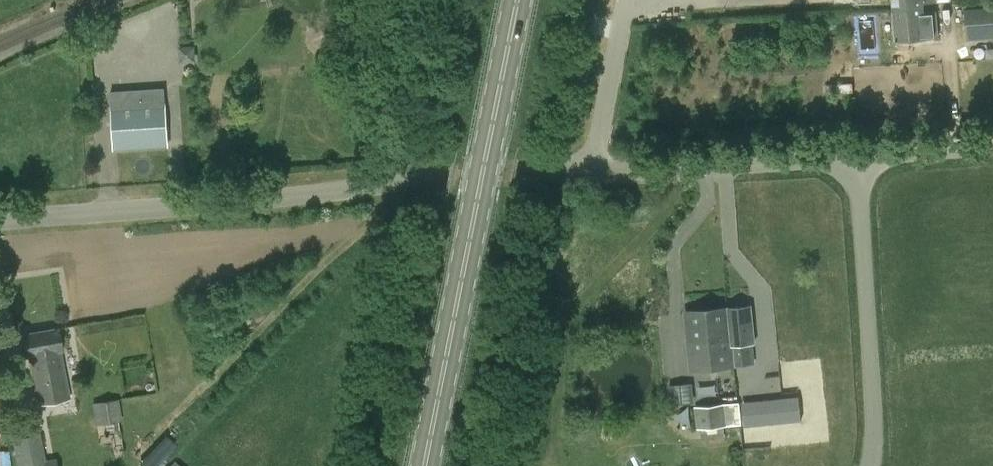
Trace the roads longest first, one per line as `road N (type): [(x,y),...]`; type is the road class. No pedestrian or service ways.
road 1 (unclassified): [(0,215),(852,147)]
road 2 (primary): [(426,465),(517,0)]
road 3 (unclassified): [(860,465),(852,147)]
road 4 (unclassified): [(852,147),(992,136)]

